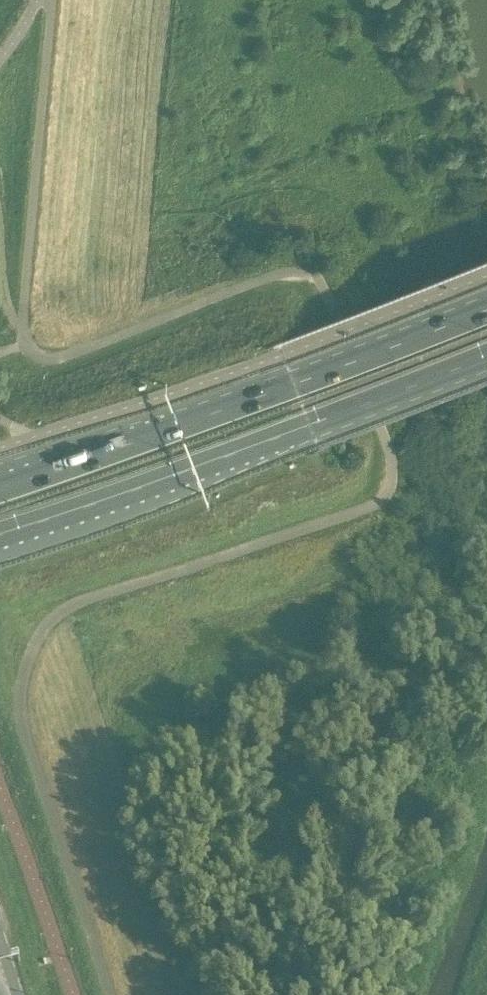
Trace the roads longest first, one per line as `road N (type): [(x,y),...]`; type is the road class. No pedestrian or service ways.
road 1 (unclassified): [(114,994),(25,732),(22,679),(34,645),(54,617),(77,604),(374,505),(390,494),(393,465),(325,295),(299,271),(54,359),(26,344)]
road 2 (trunk): [(0,542),(486,351)]
road 3 (trunk): [(486,305),(0,494)]

